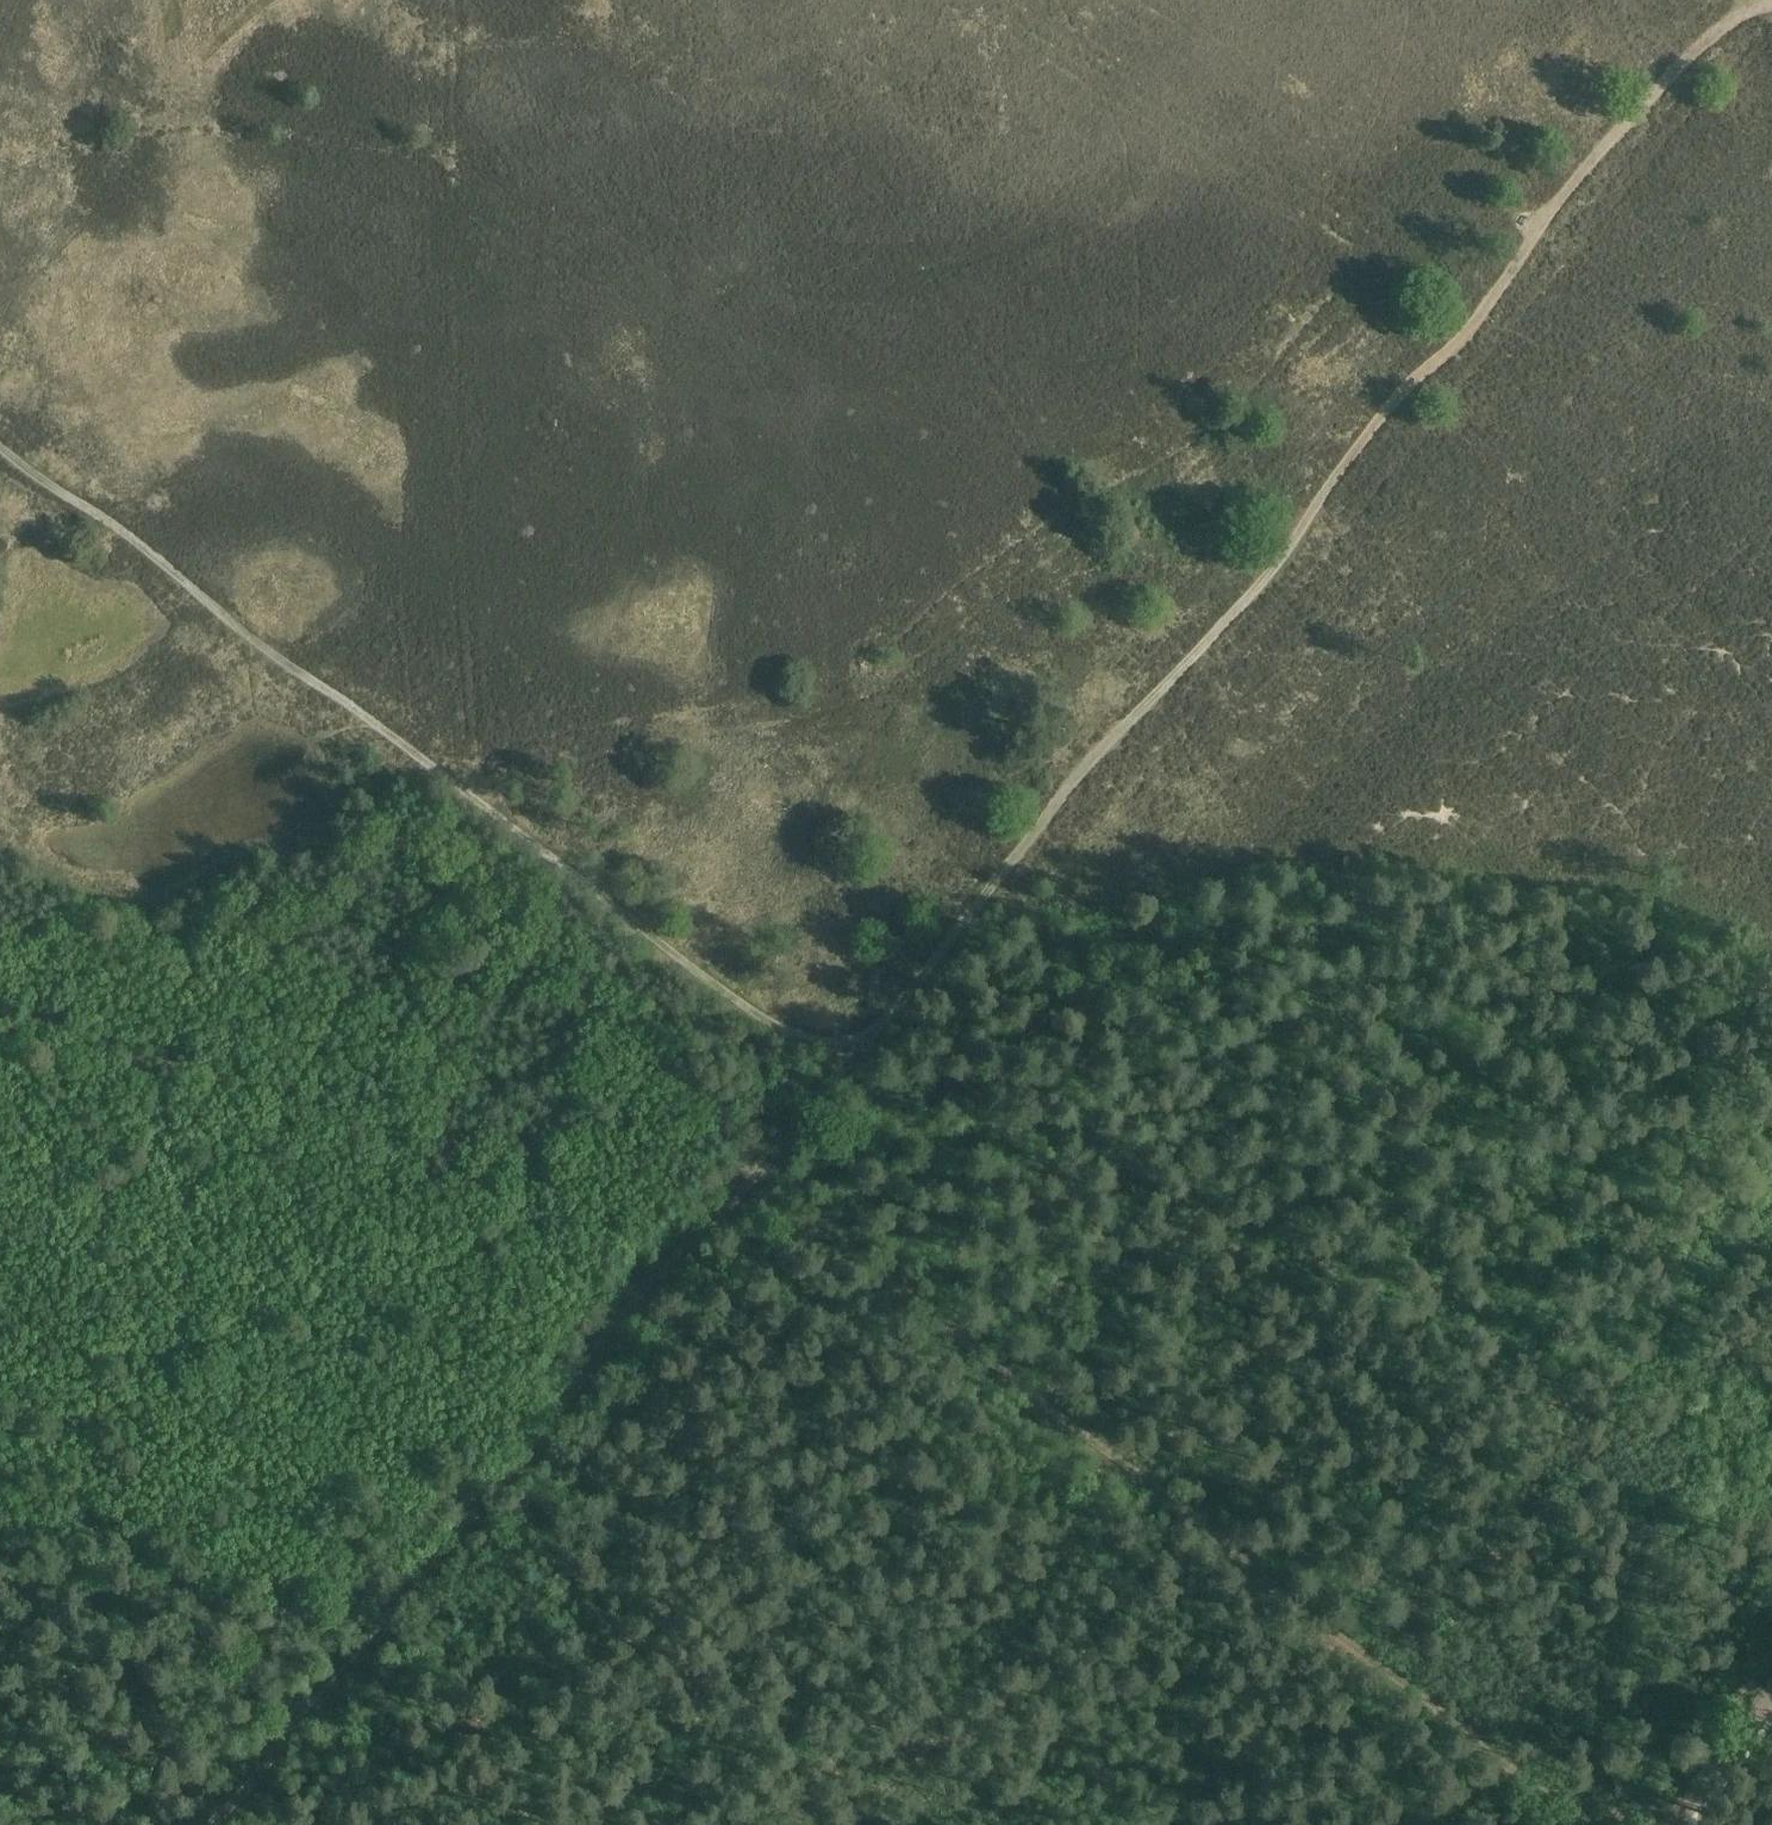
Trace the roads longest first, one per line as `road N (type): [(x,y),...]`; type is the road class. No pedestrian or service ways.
road 1 (track): [(848,1071),(1291,559),(1586,168),(1730,16),(1771,6)]
road 2 (track): [(848,1071),(0,432)]
road 3 (track): [(211,1824),(540,1450),(769,1168)]
road 4 (track): [(1771,1684),(1665,1824)]
road 5 (track): [(769,1168),(848,1071)]

